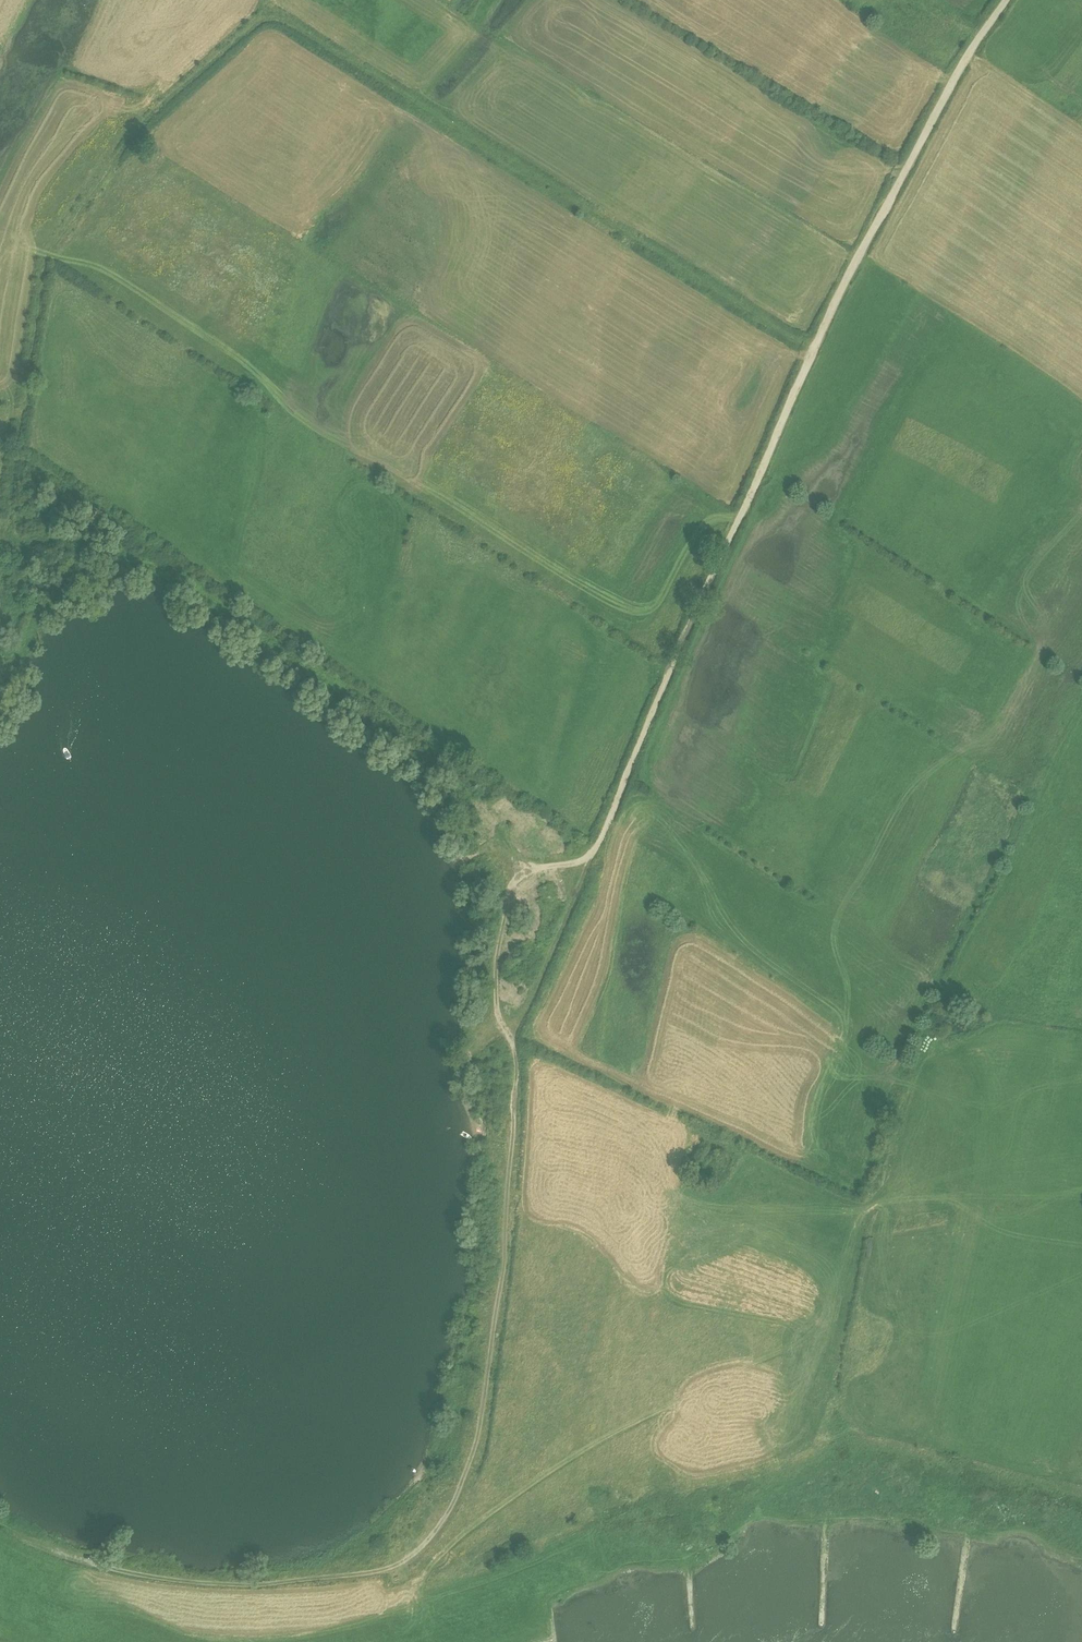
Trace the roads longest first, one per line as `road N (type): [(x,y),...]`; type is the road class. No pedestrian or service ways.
road 1 (track): [(1004,0),(966,56),(814,349),(515,1034),(503,1260),(484,1400),(444,1518),(422,1546),(381,1570),(259,1584),(157,1577),(0,1538)]
road 2 (track): [(814,349),(308,33),(268,16),(153,114),(46,257),(8,526)]
road 3 (track): [(519,878),(456,771),(434,750),(16,466)]
road 4 (track): [(592,855),(533,869),(513,886),(496,984),(514,1045)]

